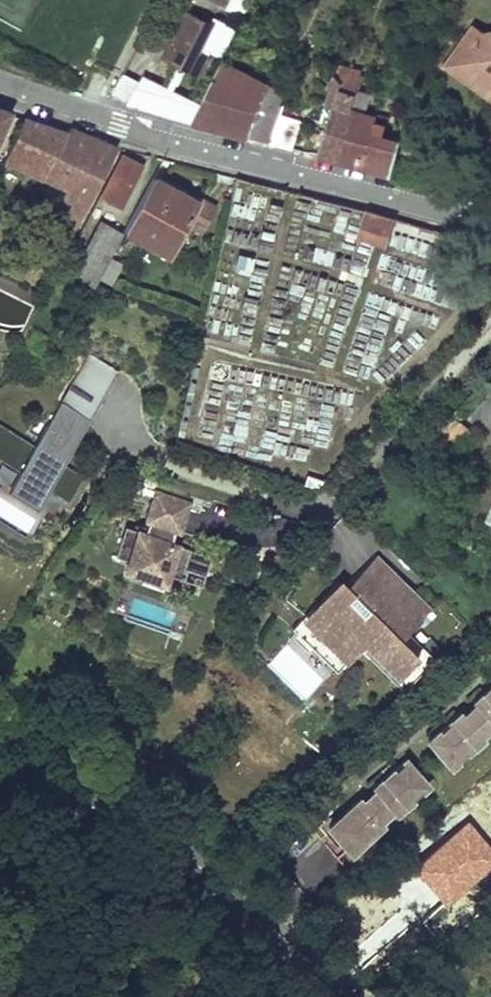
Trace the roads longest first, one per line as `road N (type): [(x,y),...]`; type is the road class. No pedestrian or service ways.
road 1 (residential): [(0,83),(202,150),(490,224)]
road 2 (residential): [(353,996),(220,879),(173,848),(0,771)]

